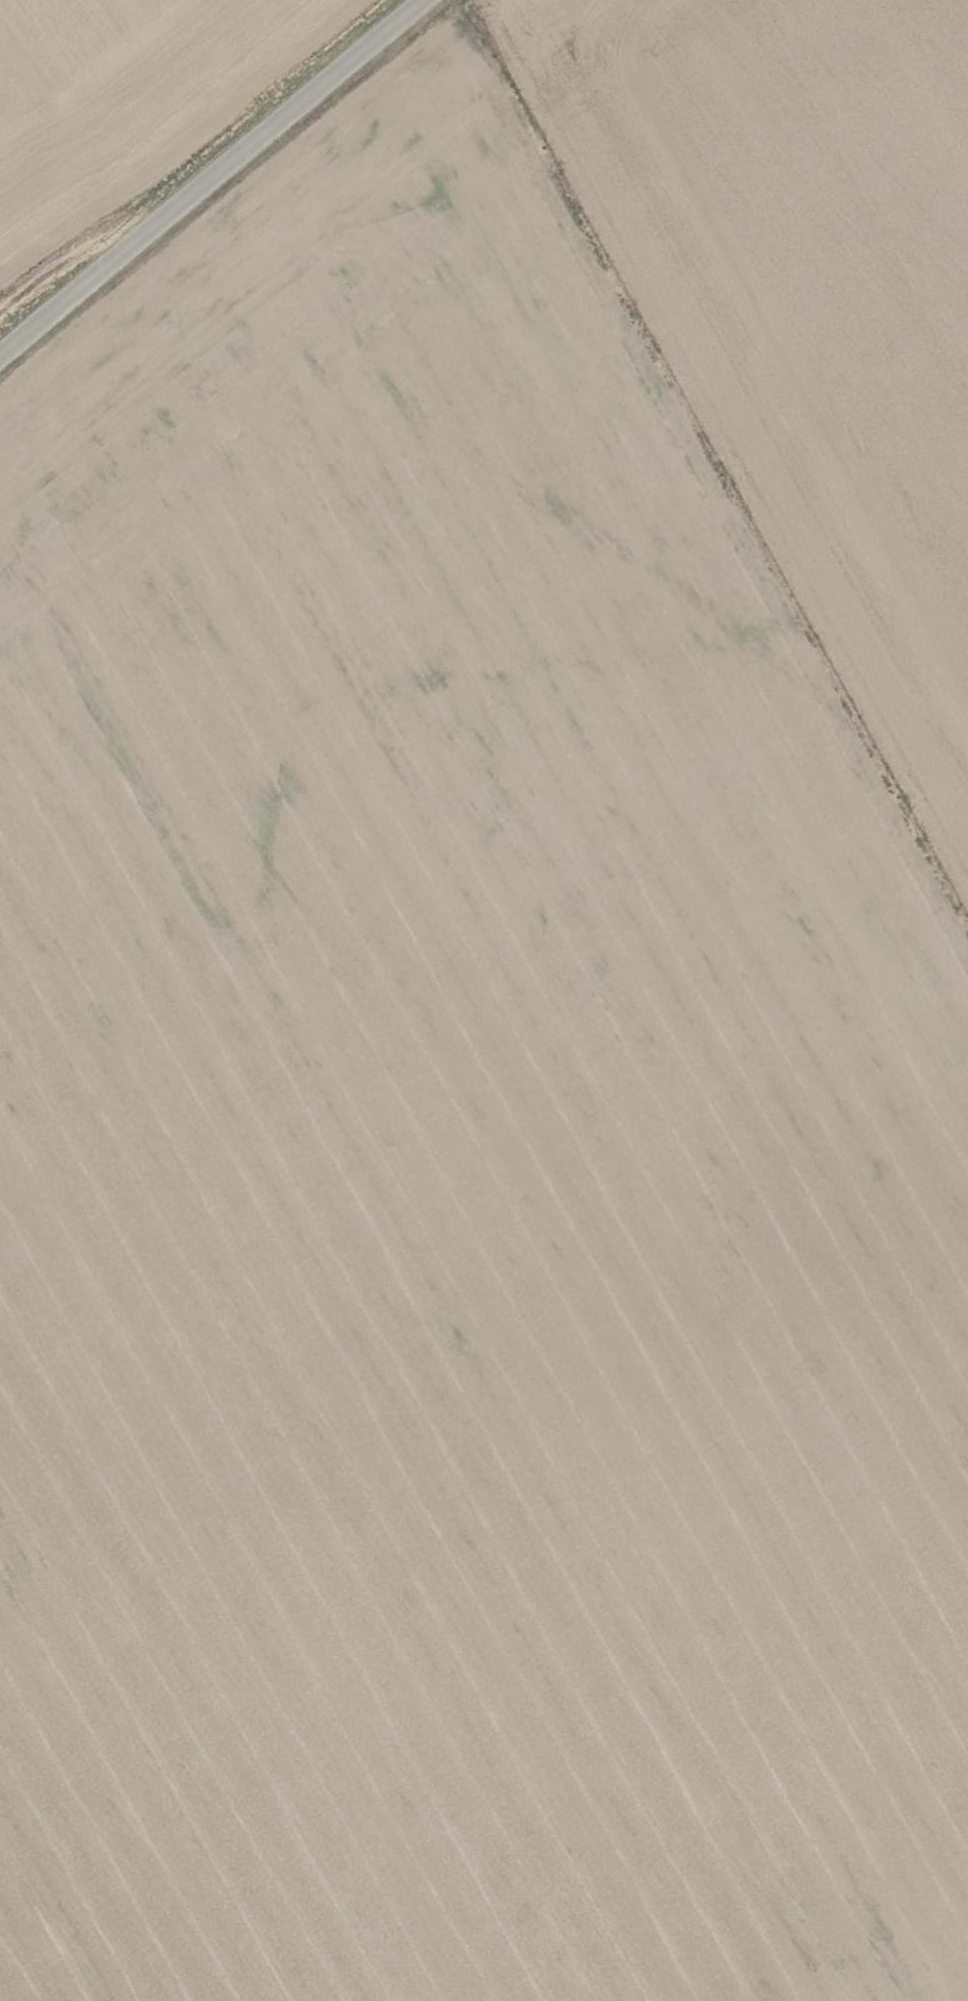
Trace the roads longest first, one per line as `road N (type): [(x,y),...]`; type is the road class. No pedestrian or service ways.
road 1 (track): [(0,353),(420,0)]

